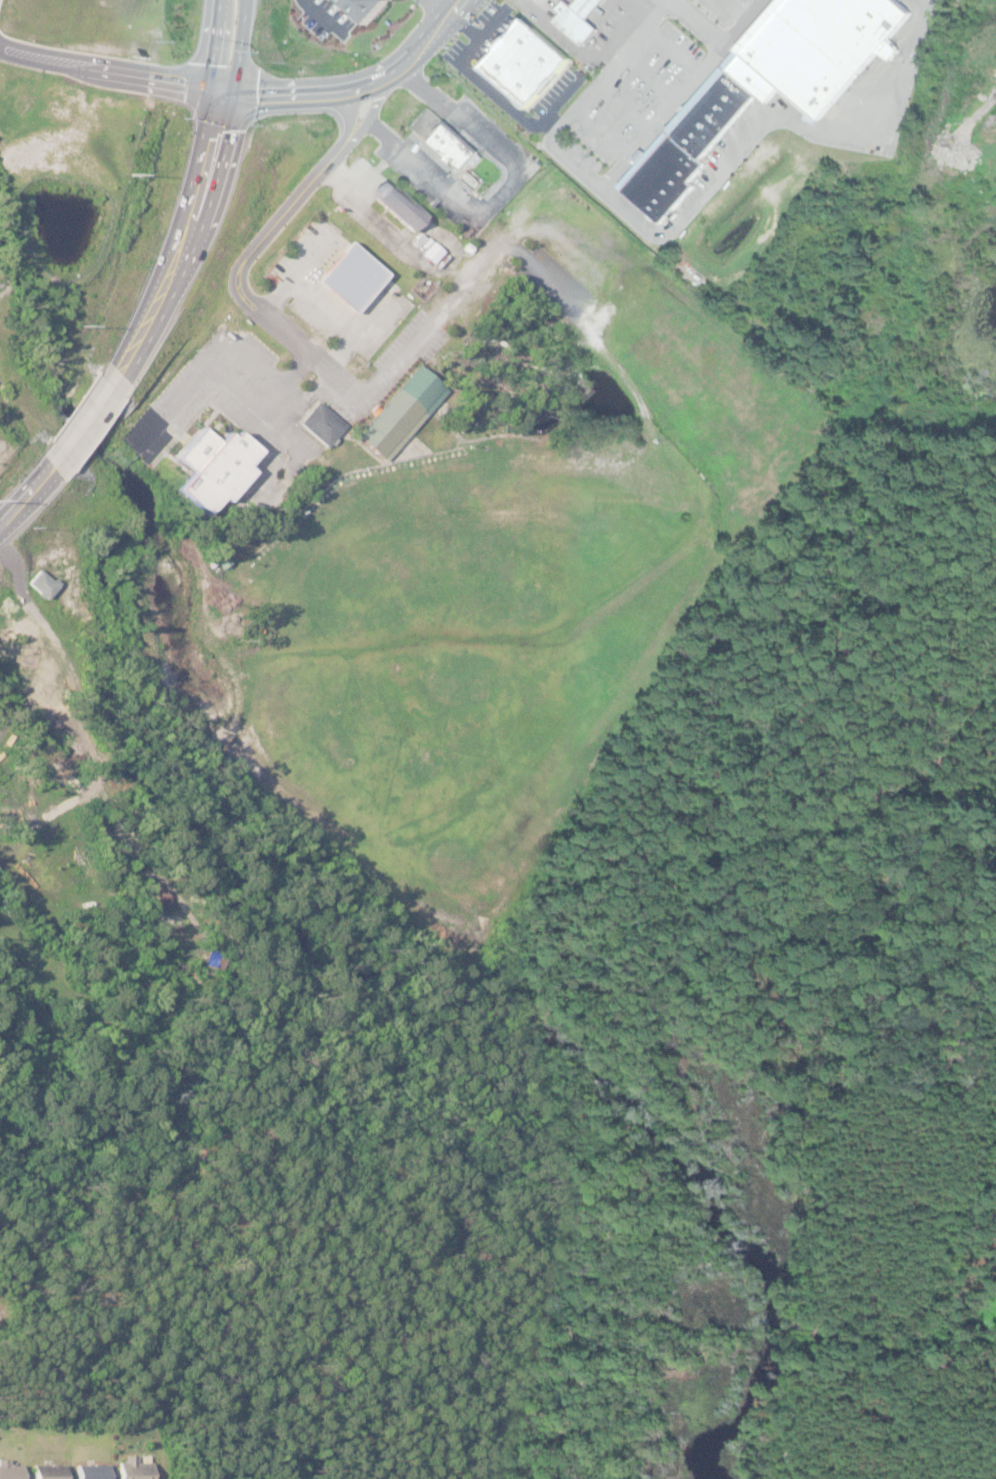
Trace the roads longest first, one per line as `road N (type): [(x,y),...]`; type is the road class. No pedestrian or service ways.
road 1 (secondary): [(221,0),(185,190),(109,363)]
road 2 (secondary): [(121,379),(189,246),(239,80)]
road 3 (secondary): [(208,98),(277,105),(371,94),(412,67),(473,0)]
road 4 (secondary): [(448,0),(404,52),(354,80),(210,78)]

